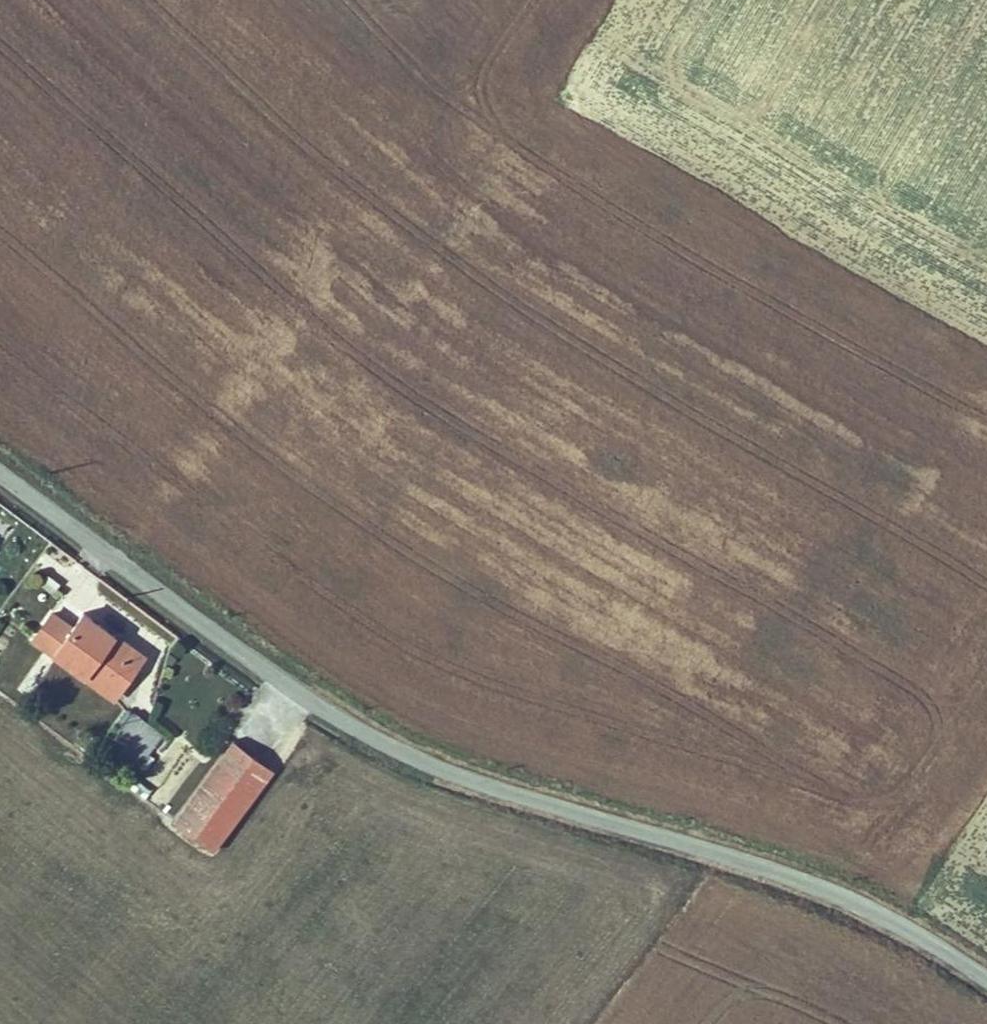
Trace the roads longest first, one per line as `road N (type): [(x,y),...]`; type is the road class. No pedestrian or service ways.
road 1 (tertiary): [(0,469),(402,755),(744,861),(895,923),(986,984)]

